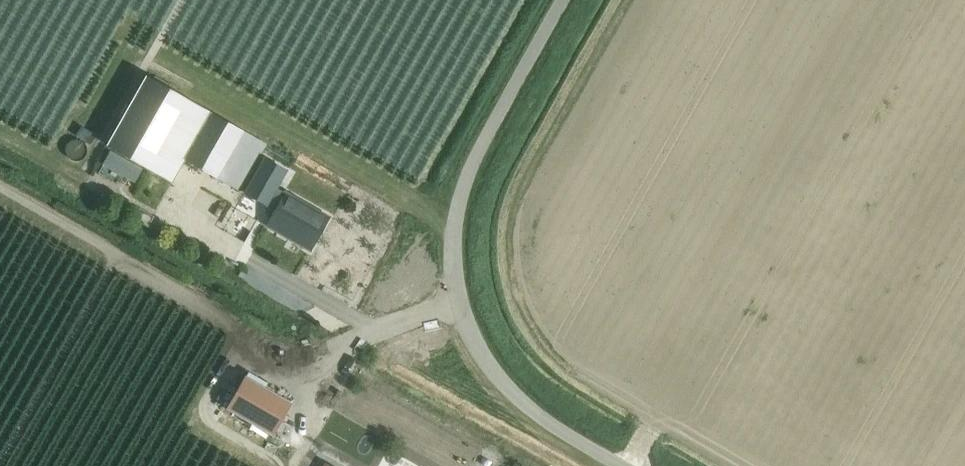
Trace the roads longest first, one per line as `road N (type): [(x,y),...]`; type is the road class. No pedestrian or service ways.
road 1 (unclassified): [(620,465),(528,408),(481,353),(458,301),(455,242),(467,182),(566,0)]

